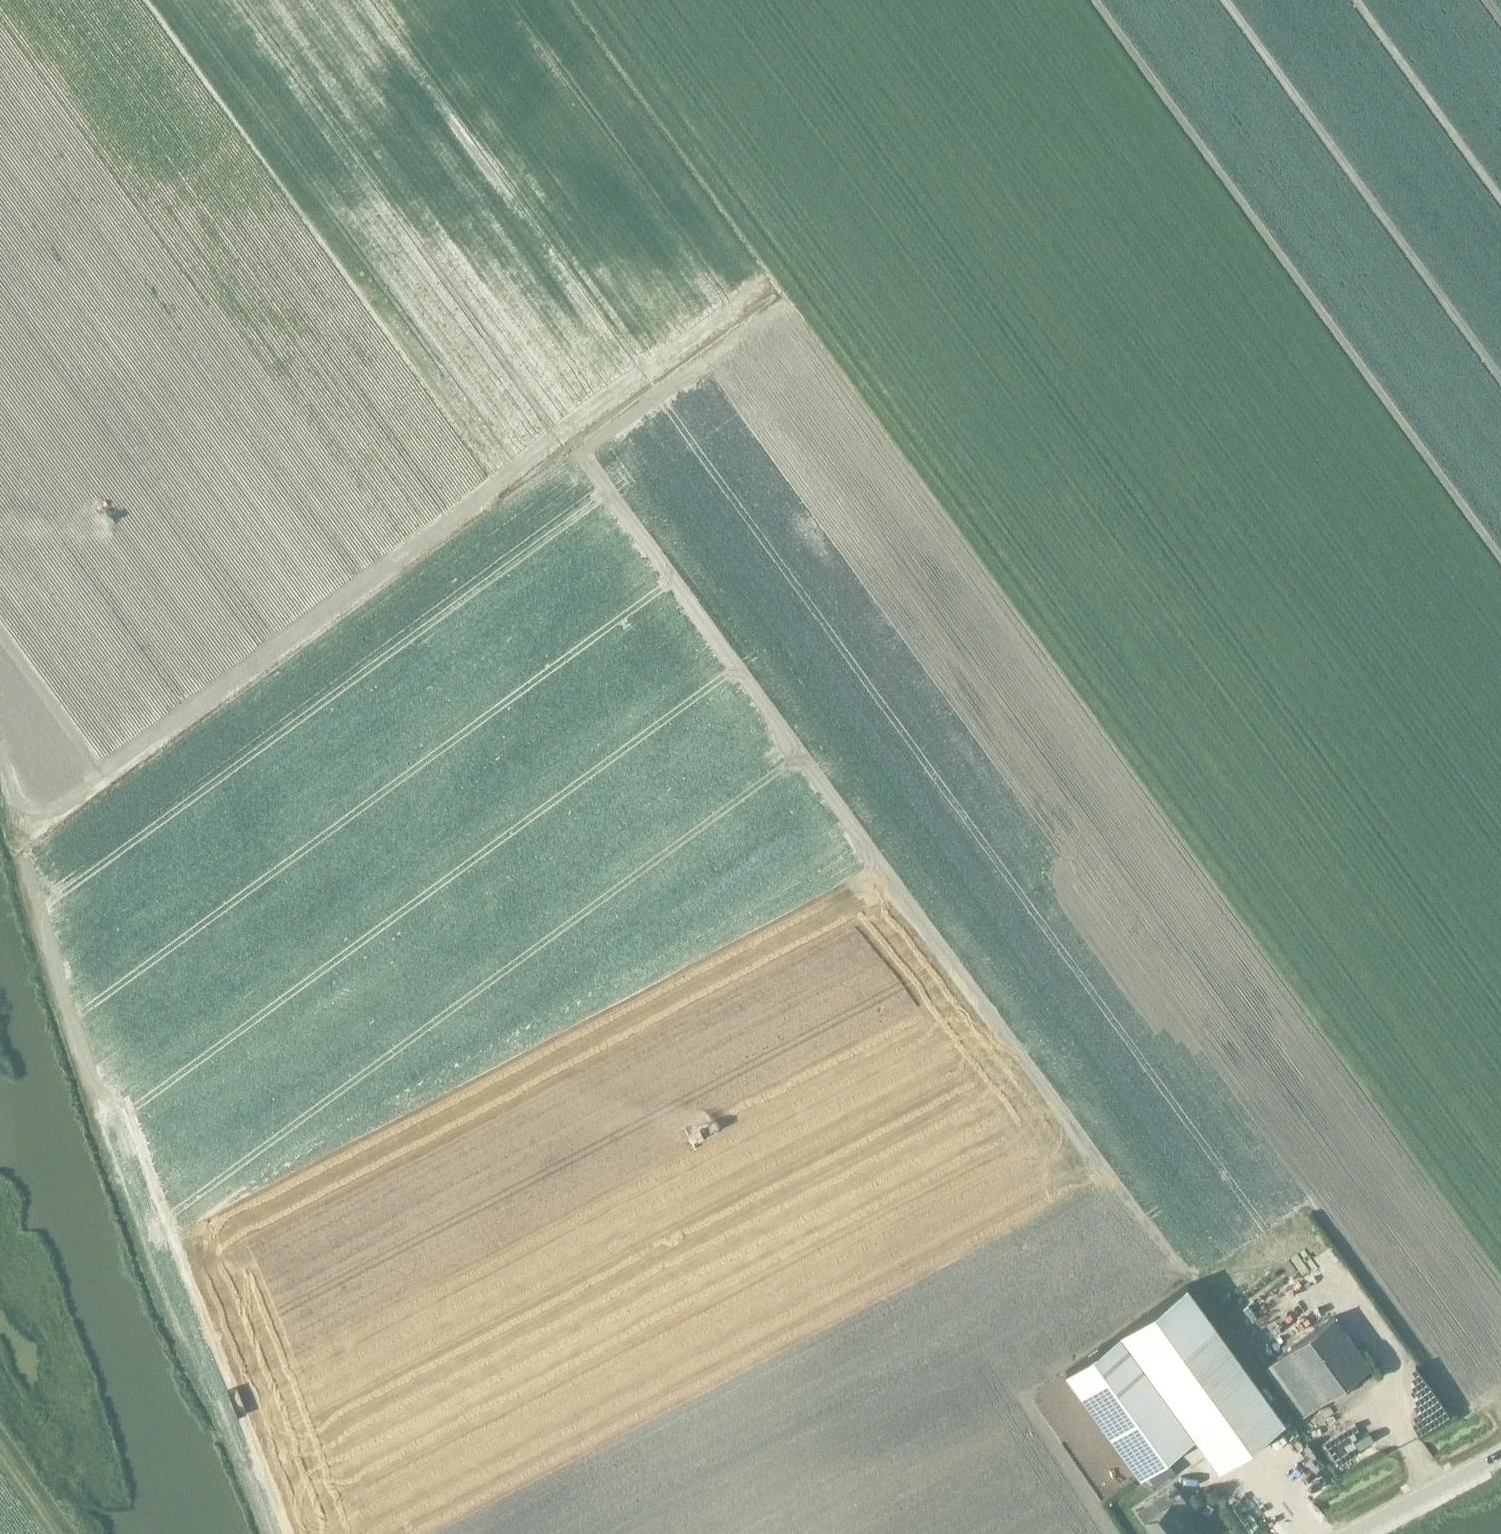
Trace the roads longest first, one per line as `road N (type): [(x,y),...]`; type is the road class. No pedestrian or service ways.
road 1 (unclassified): [(1360,1533),(1500,1457)]

